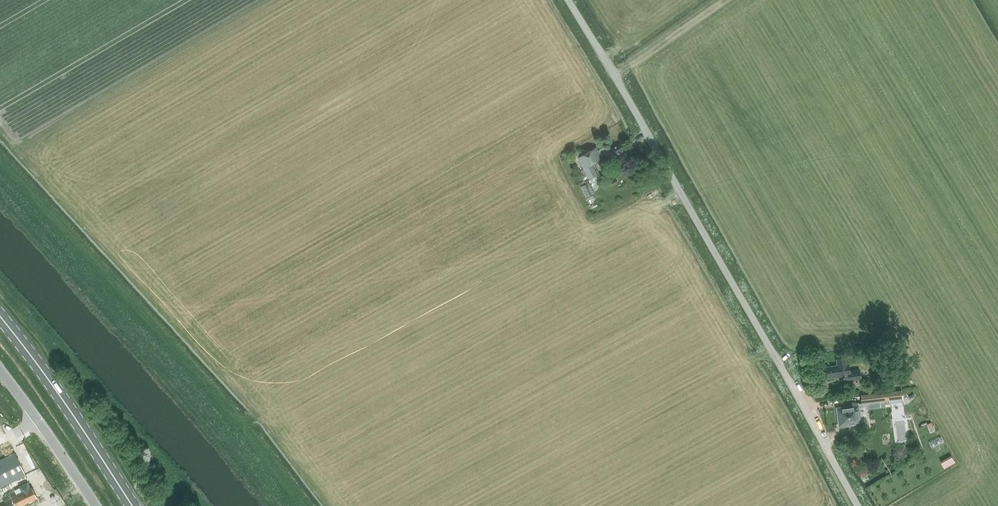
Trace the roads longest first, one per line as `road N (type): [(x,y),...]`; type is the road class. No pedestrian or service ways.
road 1 (unclassified): [(859,505),(568,0)]
road 2 (primary): [(132,505),(0,317)]
road 3 (unclassified): [(0,370),(95,505)]

